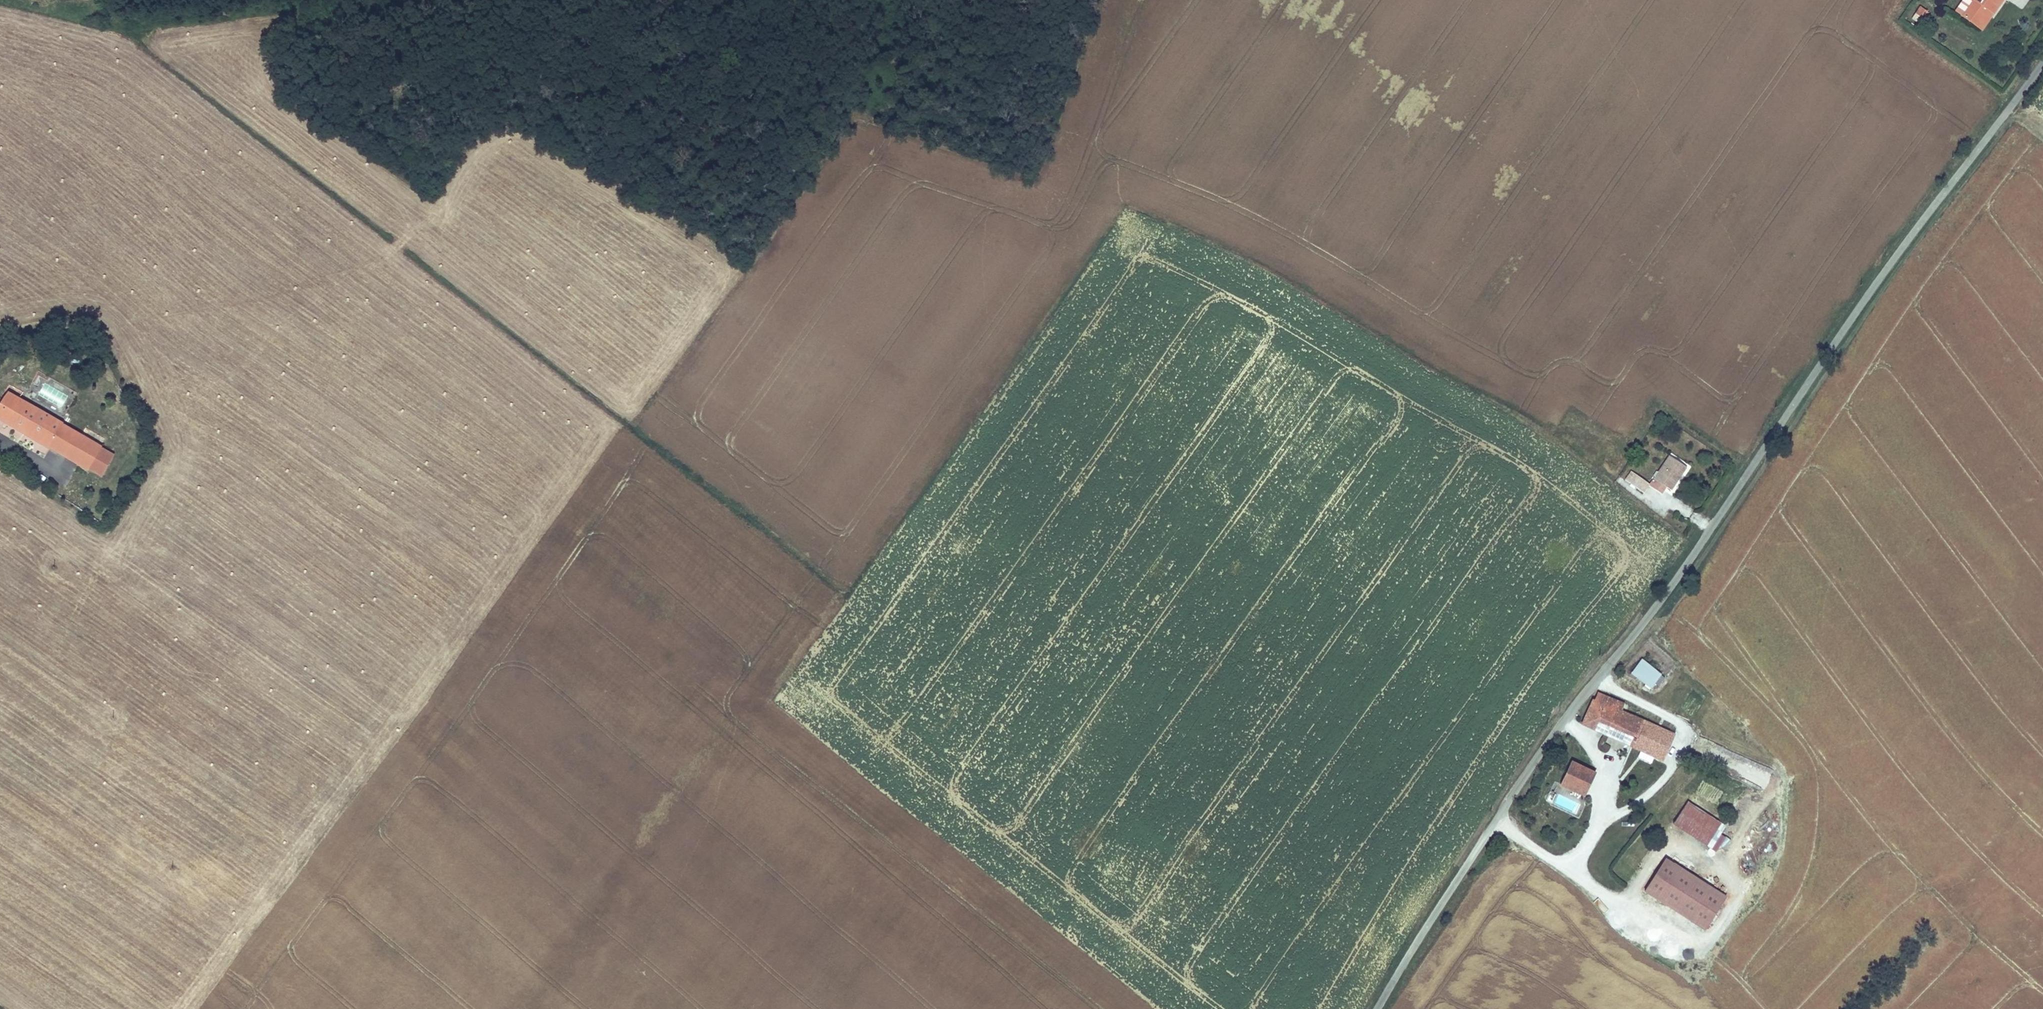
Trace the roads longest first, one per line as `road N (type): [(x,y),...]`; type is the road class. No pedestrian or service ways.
road 1 (unclassified): [(1376,1008),(1570,709),(1664,594),(1919,222),(2042,61)]
road 2 (track): [(1495,818),(1610,901),(1688,939)]

